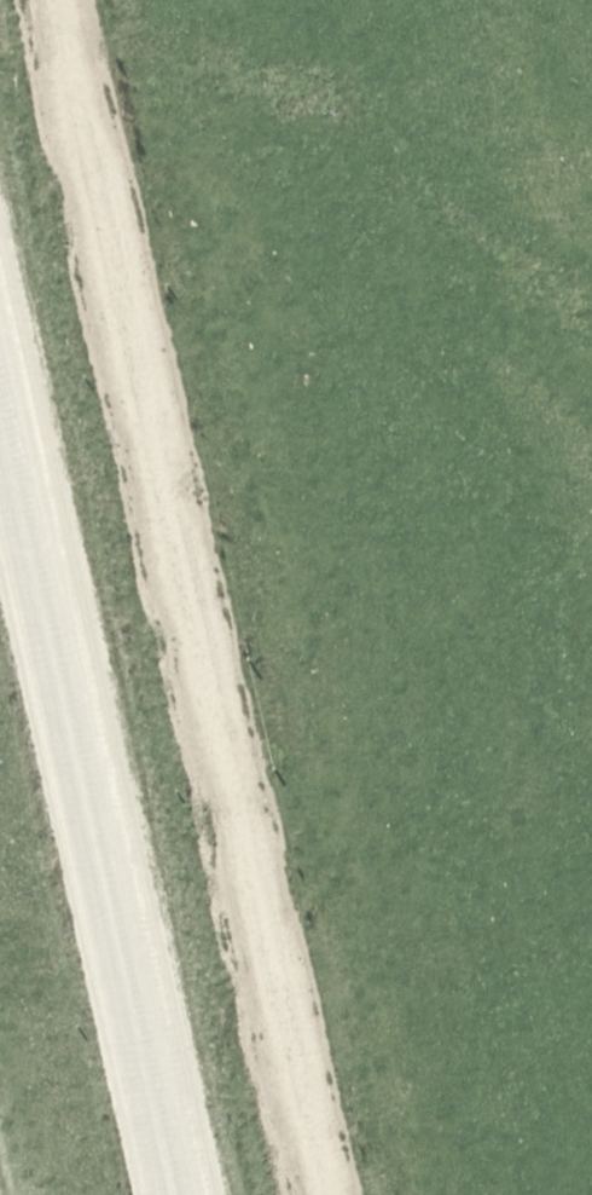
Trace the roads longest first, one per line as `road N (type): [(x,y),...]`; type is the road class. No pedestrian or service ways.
road 1 (track): [(64,0),(330,1194)]
road 2 (unclassified): [(199,1194),(0,300)]

